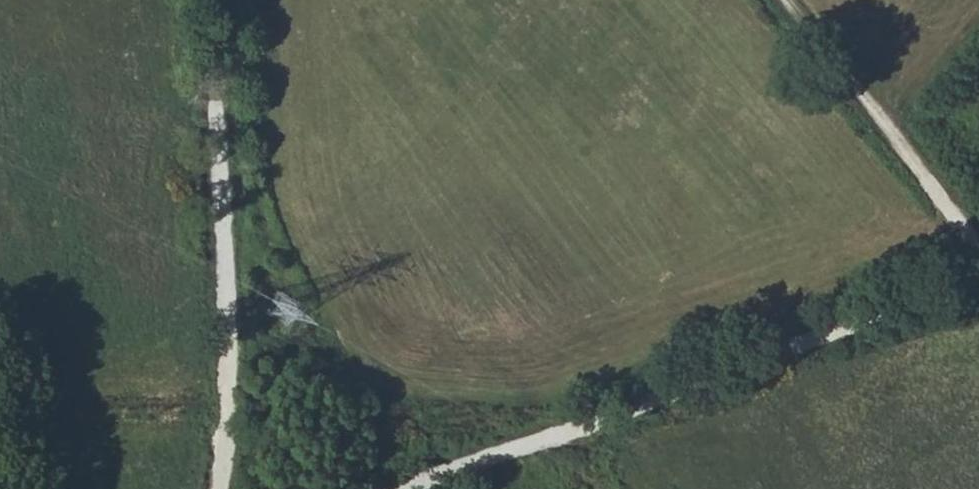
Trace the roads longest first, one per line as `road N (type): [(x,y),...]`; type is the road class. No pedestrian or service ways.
road 1 (track): [(978,271),(412,488)]
road 2 (track): [(208,0),(228,384),(222,488)]
road 3 (track): [(783,0),(978,247)]

